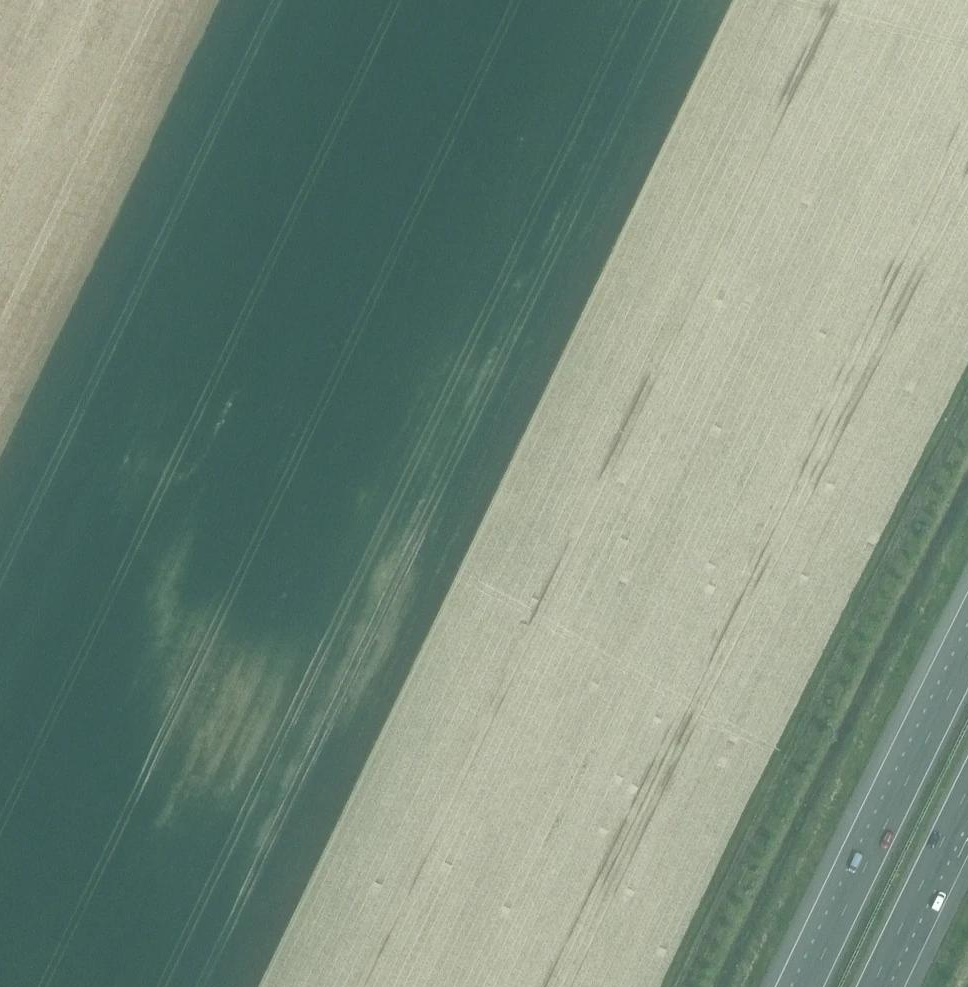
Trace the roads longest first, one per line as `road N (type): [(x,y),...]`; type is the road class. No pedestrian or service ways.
road 1 (motorway): [(967,660),(811,986)]
road 2 (motorway): [(876,986),(967,793)]

